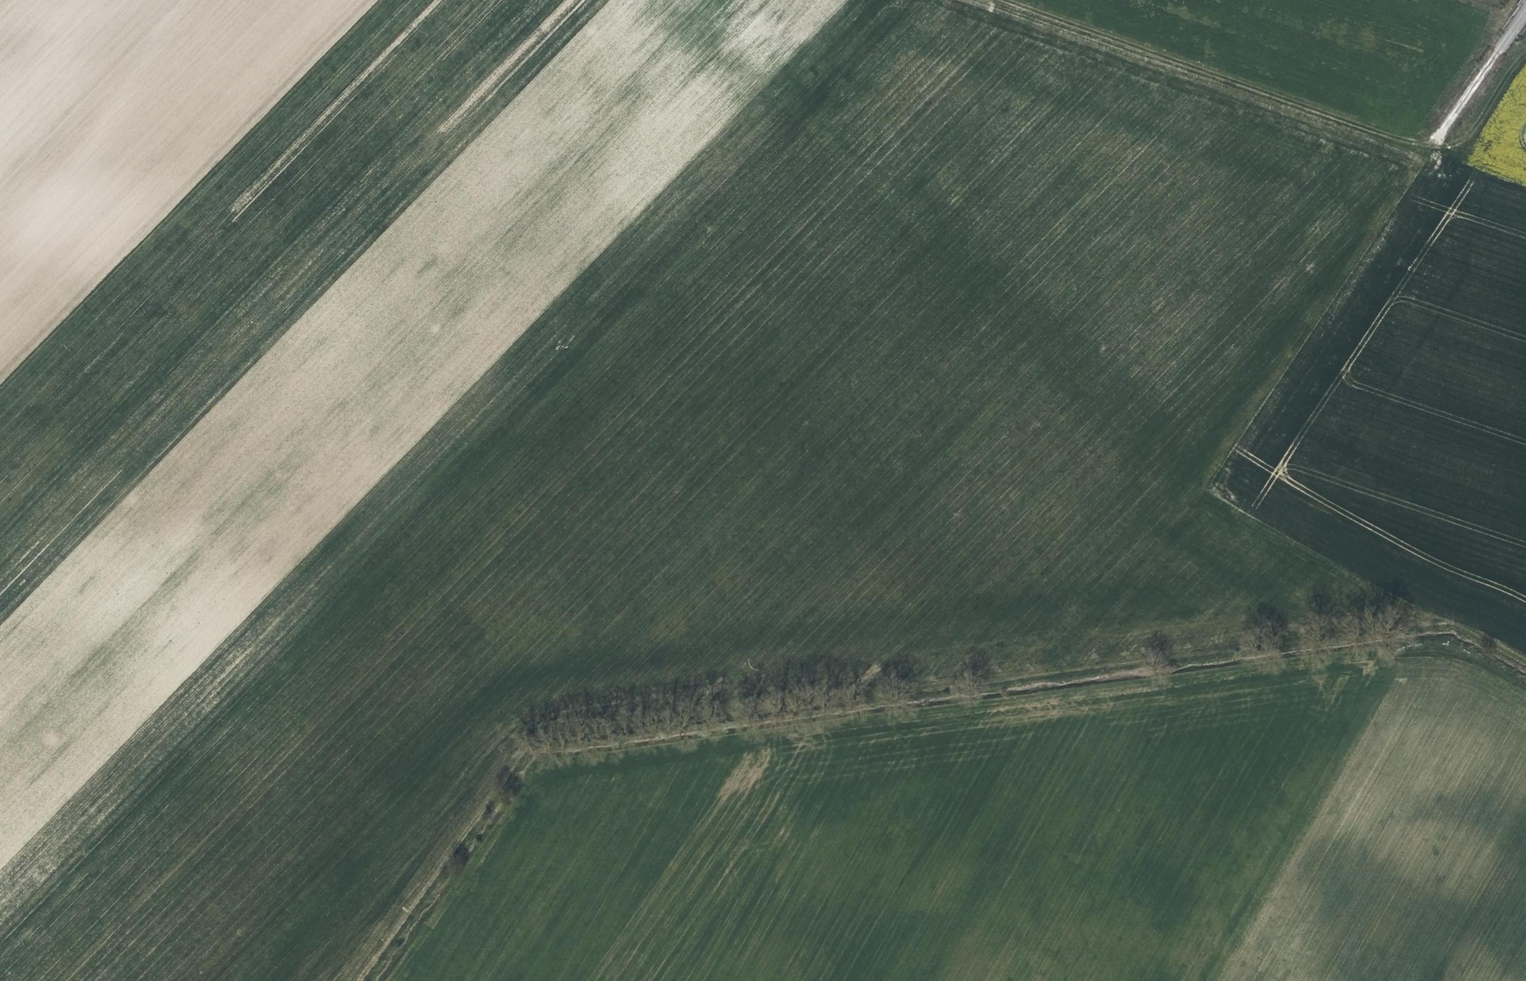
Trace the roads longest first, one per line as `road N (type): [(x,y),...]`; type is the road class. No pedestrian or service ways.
road 1 (track): [(1429,149),(1018,0)]
road 2 (track): [(1429,149),(1463,138),(1525,51)]

